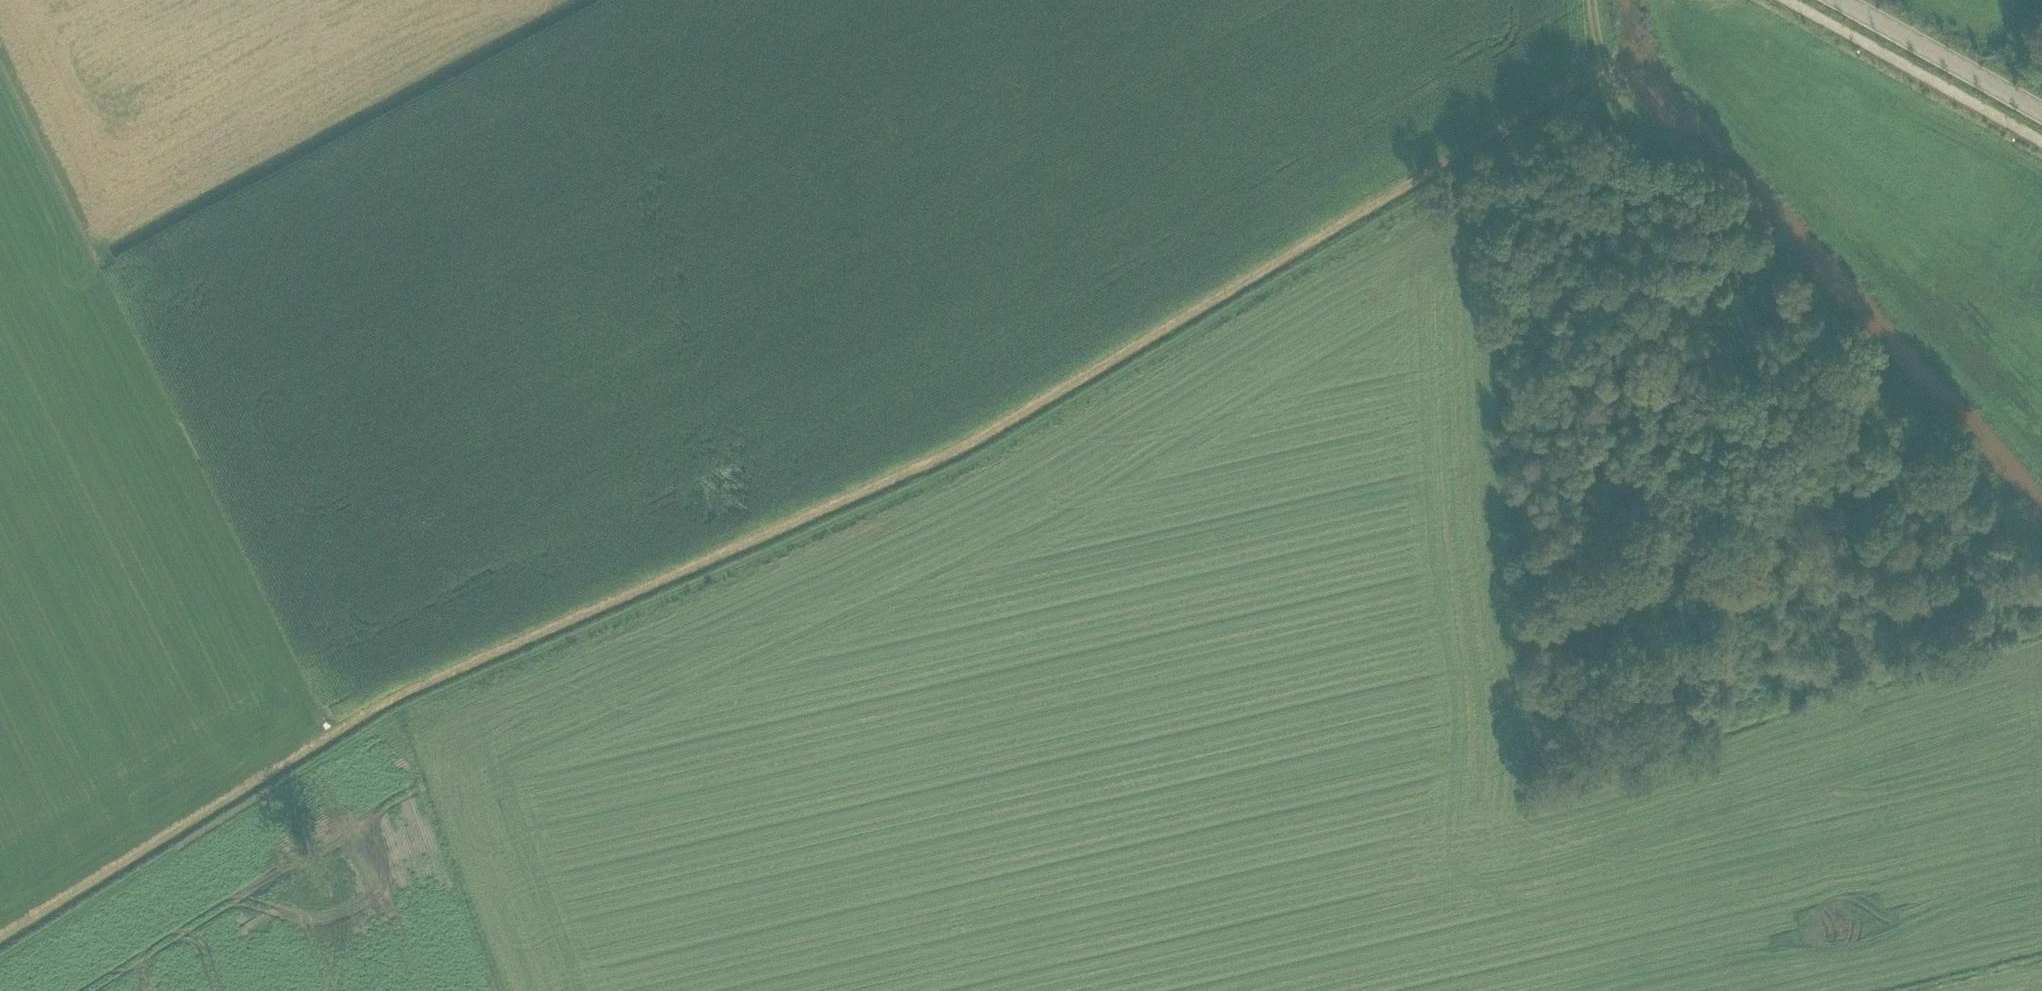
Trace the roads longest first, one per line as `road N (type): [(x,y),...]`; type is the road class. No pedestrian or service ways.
road 1 (tertiary): [(2041,120),(1823,0)]

